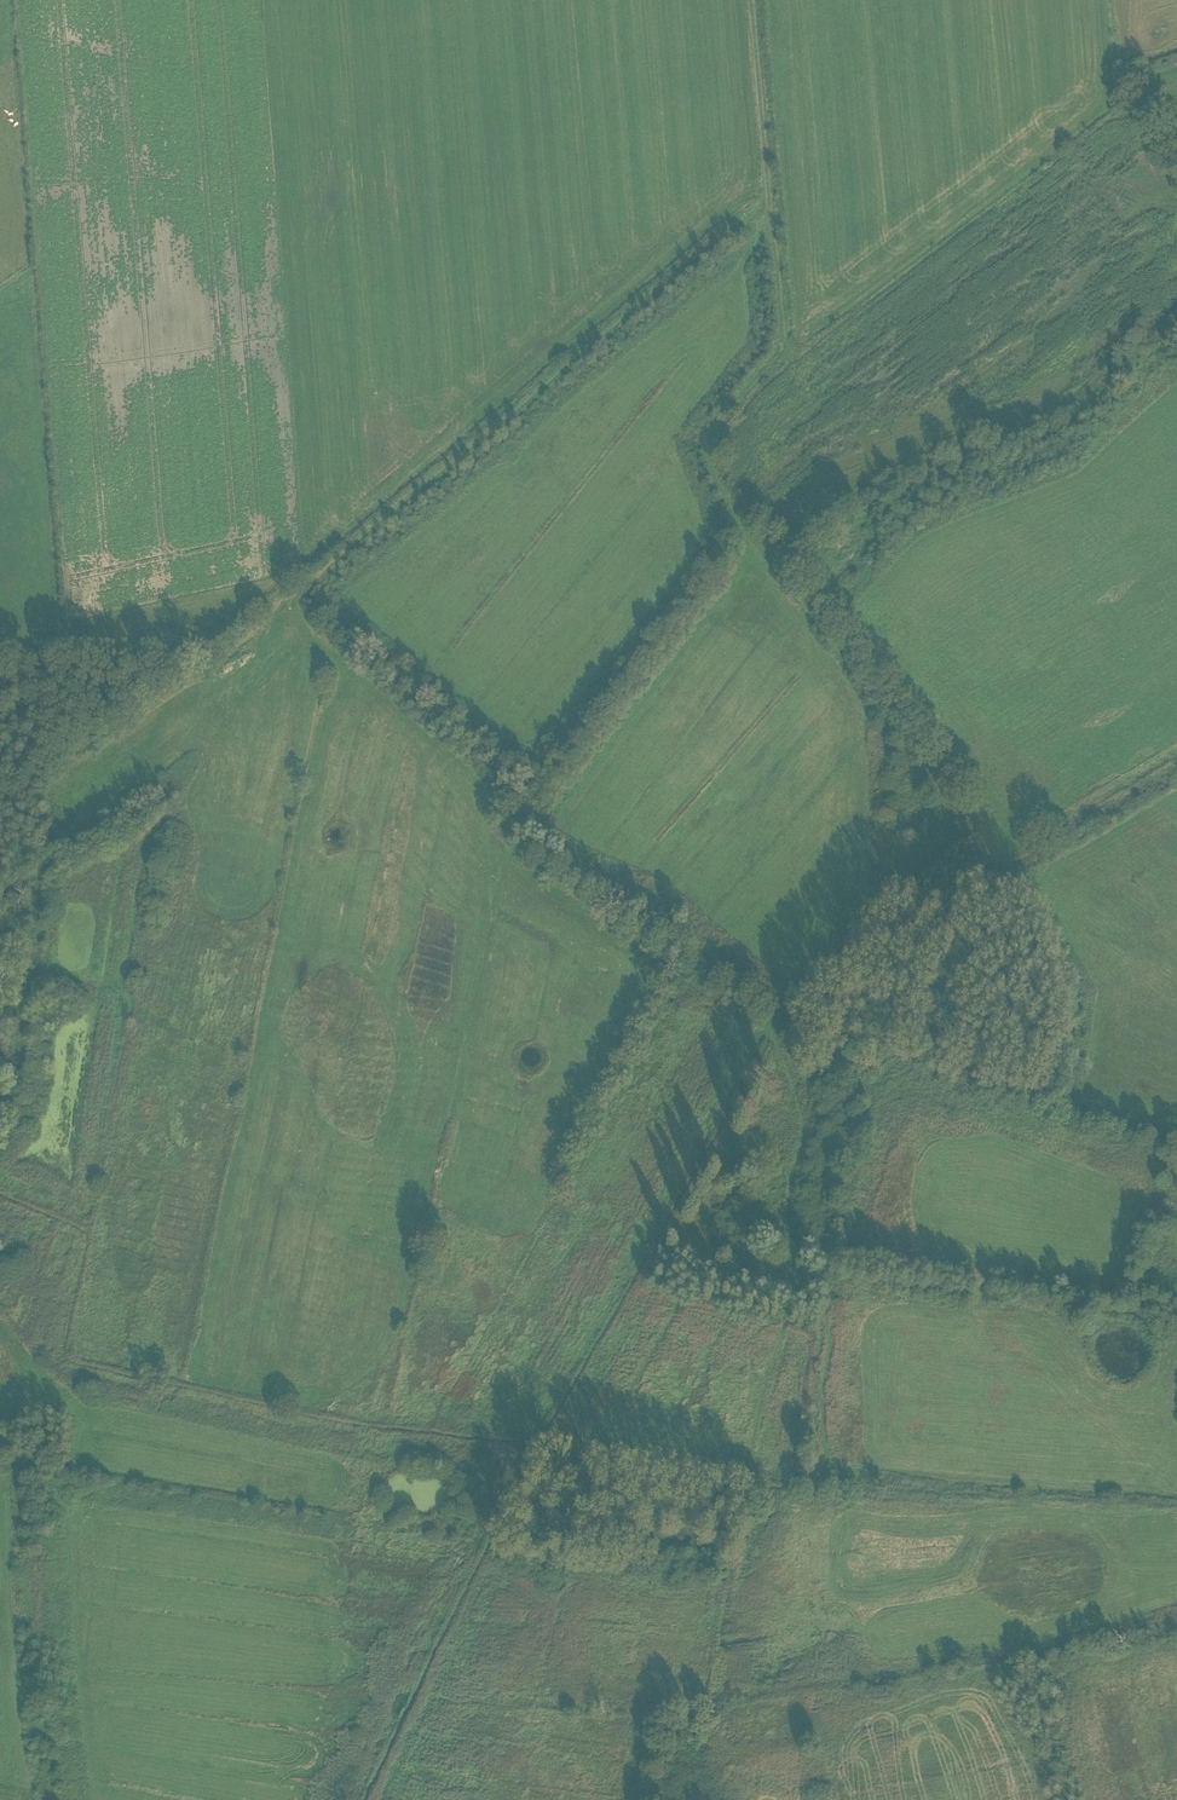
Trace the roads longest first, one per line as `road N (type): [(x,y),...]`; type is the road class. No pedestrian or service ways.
road 1 (track): [(0,792),(260,628),(769,201)]
road 2 (track): [(752,0),(781,337),(773,359),(714,431),(710,464),(742,523),(942,781),(954,798),(952,822)]

